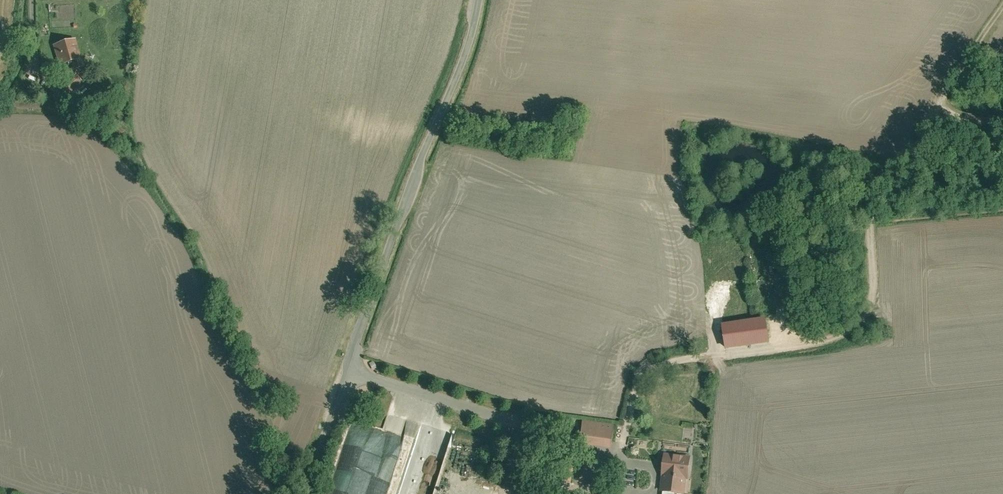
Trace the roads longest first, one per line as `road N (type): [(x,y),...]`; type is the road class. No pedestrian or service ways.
road 1 (track): [(619,458),(631,397),(655,368),(769,350),(848,327),(866,308),(872,232),(888,169),(951,48),(1002,0)]
road 2 (unclassified): [(308,493),(403,194),(460,65),(476,0)]

